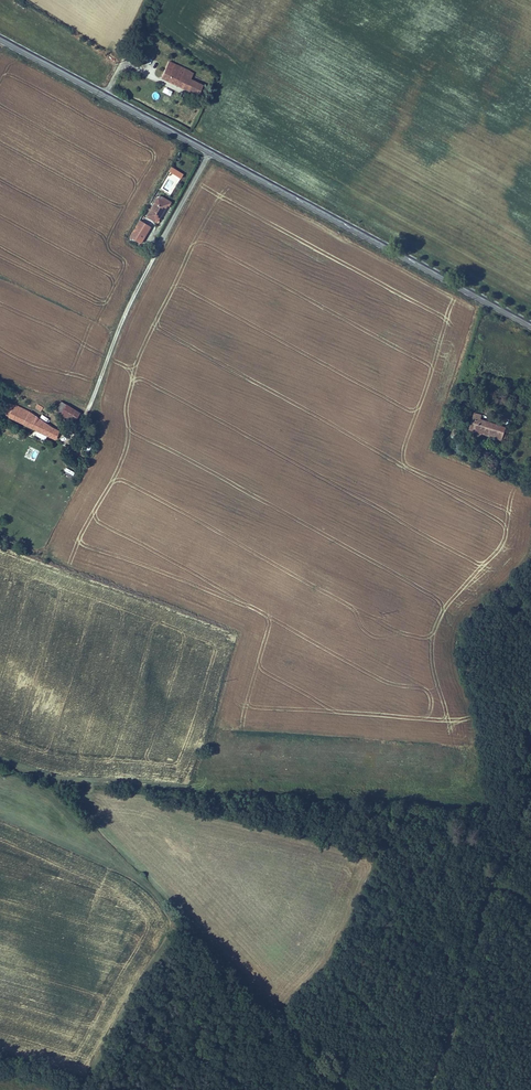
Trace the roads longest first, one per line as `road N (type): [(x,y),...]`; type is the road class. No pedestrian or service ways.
road 1 (primary): [(0,39),(530,326)]
road 2 (track): [(89,404),(121,315),(211,153)]
road 3 (track): [(429,1089),(490,889),(506,886),(530,901)]

